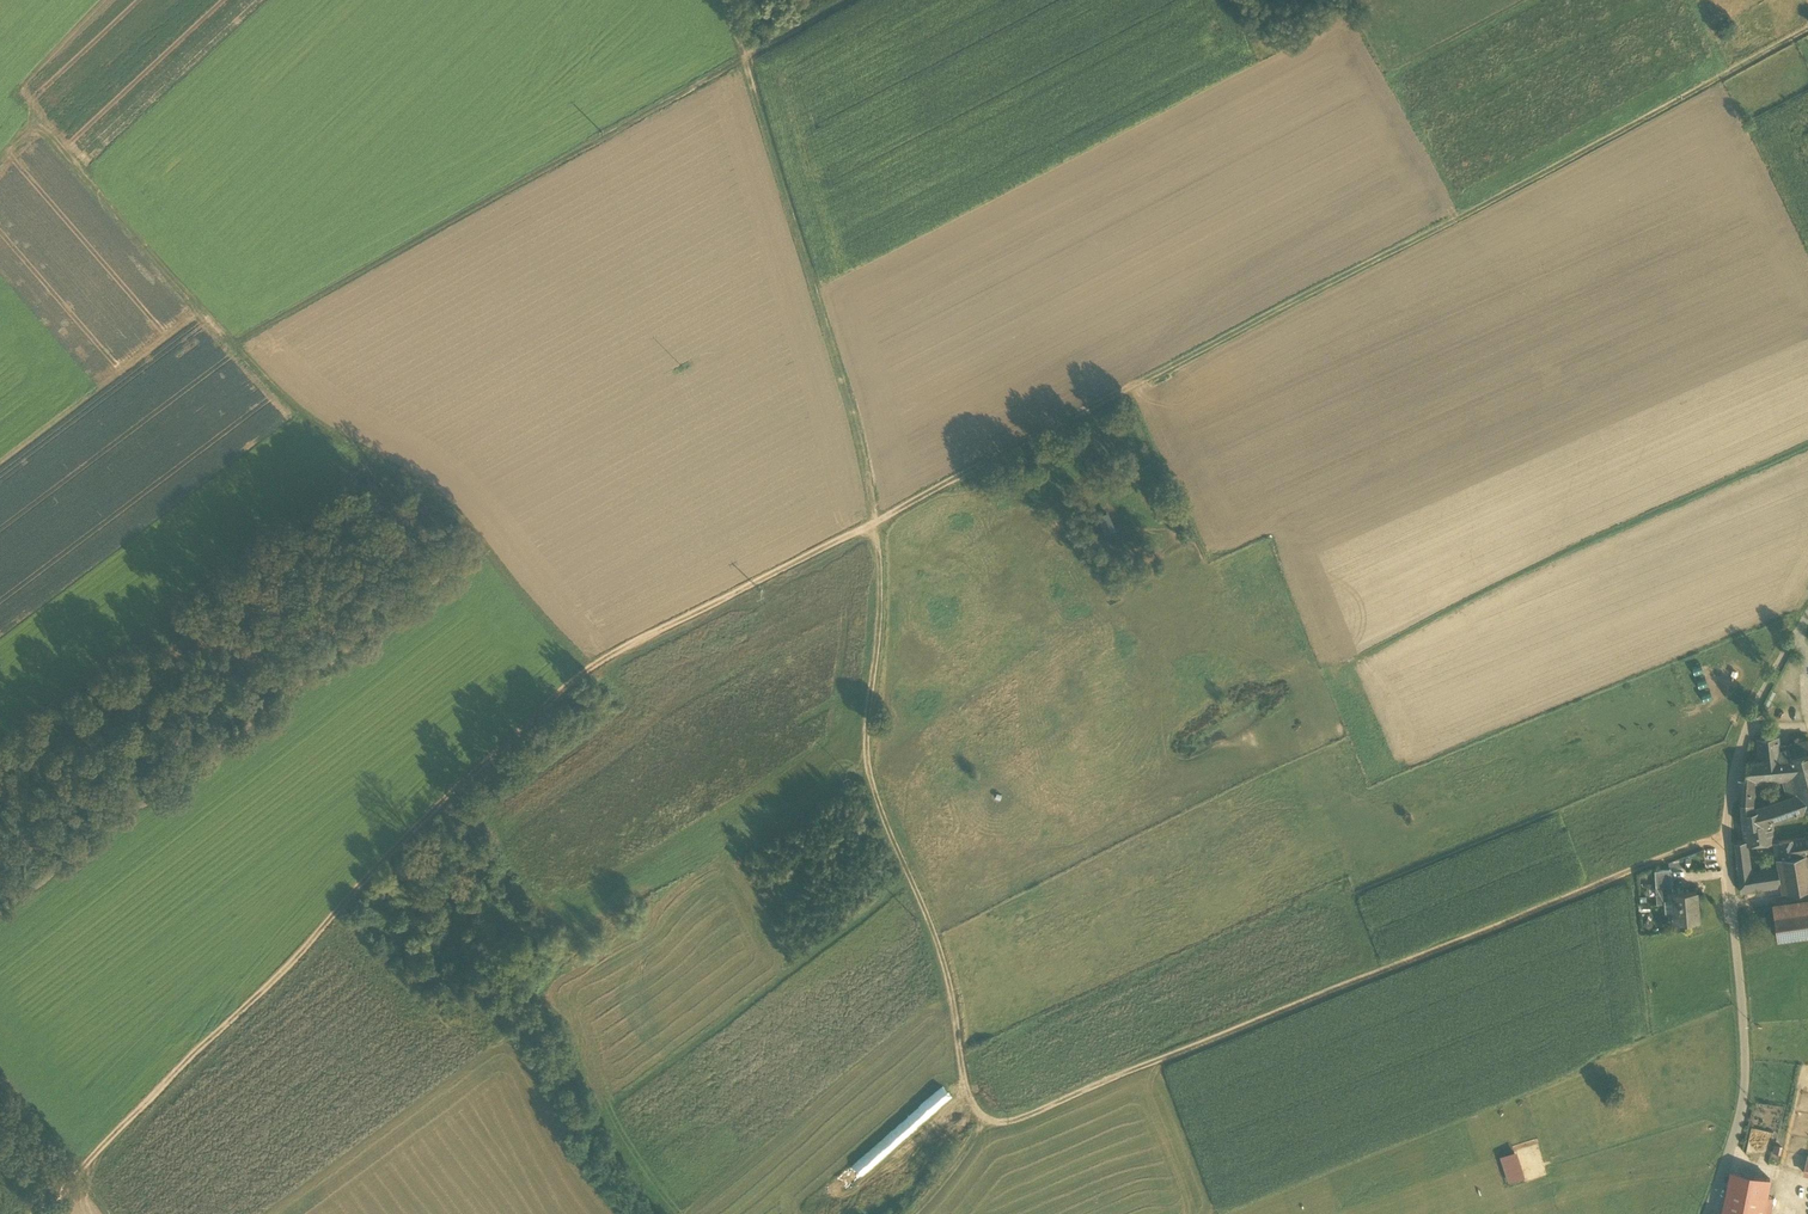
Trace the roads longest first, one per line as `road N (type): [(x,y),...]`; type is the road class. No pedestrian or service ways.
road 1 (track): [(728,0),(871,491),(880,636),(865,775),(939,949),(970,1106),(985,1126),(1020,1124),(1727,835)]
road 2 (track): [(1807,29),(873,533),(588,665)]
road 3 (track): [(588,665),(81,1178)]
road 4 (track): [(232,344),(849,0)]
road 5 (residential): [(1708,1213),(1745,1077),(1730,795),(1757,705),(1807,616)]
road 6 (track): [(1353,653),(1807,447)]
road 7 (track): [(232,344),(351,455),(448,500),(509,590),(588,665)]
road 8 (track): [(0,175),(34,120),(232,344)]
road 9 (track): [(0,1087),(66,1191)]

